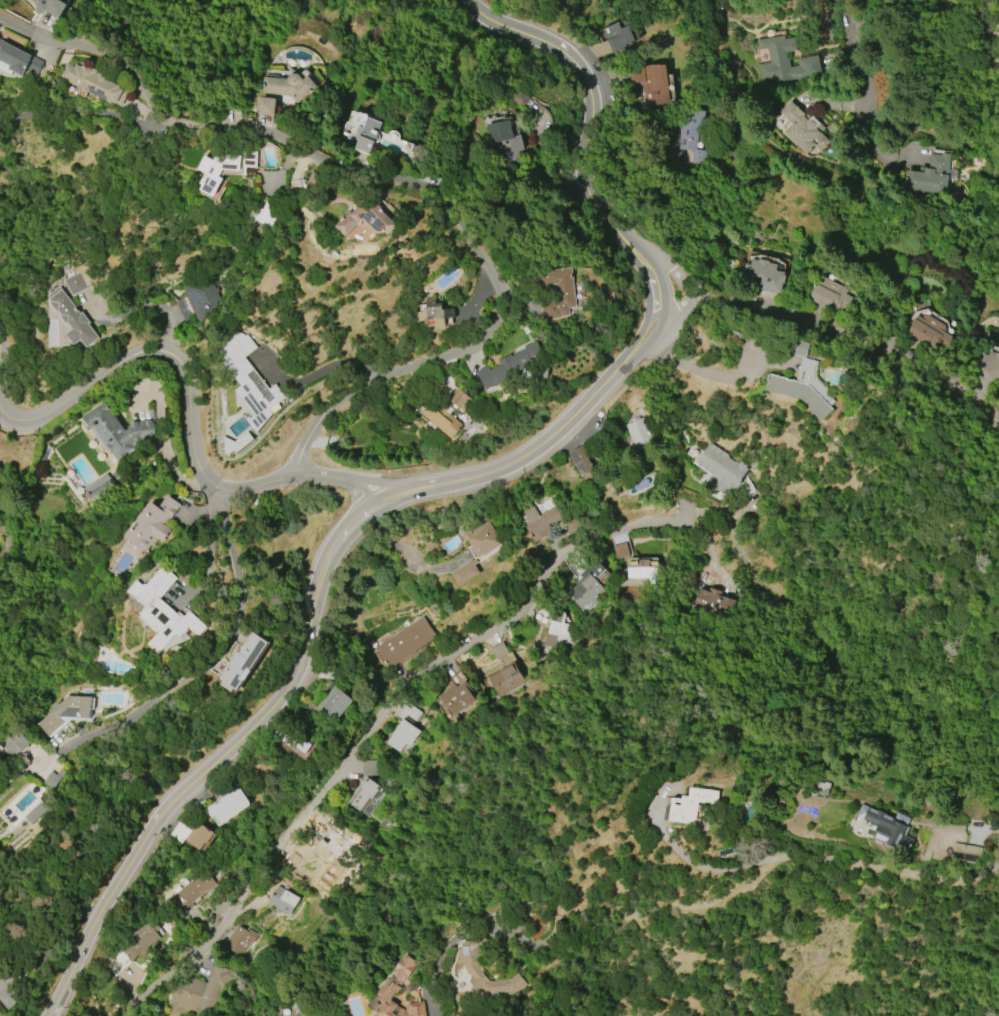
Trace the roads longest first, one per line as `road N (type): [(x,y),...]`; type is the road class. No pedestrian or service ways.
road 1 (tertiary): [(47,1015),(144,835),(289,683),(320,575),(345,531),(388,499),(518,460),(558,431),(626,359)]
road 2 (residential): [(684,519),(572,548),(544,571),(511,621),(414,678),(211,936),(128,1015)]
road 3 (residential): [(390,375),(465,350),(505,318),(499,282),(439,199),(421,187),(335,168),(274,135),(162,123),(118,60),(40,41),(0,20)]
road 4 (tertiary): [(650,330),(649,274),(584,192),(591,104),(580,70),(556,48),(464,0)]
road 5 (residential): [(998,864),(960,880),(804,856),(719,870),(688,861),(657,826)]
road 6 (residential): [(211,491),(195,470),(179,366),(162,356),(118,361),(34,418),(0,407)]
road 7 (residential): [(998,435),(959,386),(875,344),(776,310),(706,301)]
road 8 (residential): [(960,0),(951,85),(939,90),(909,0)]
road 9 (residential): [(372,508),(352,484),(315,476),(211,491)]
road 10 (residential): [(294,477),(306,439),(326,414),(390,375)]
road 11 (residential): [(706,301),(605,220)]

